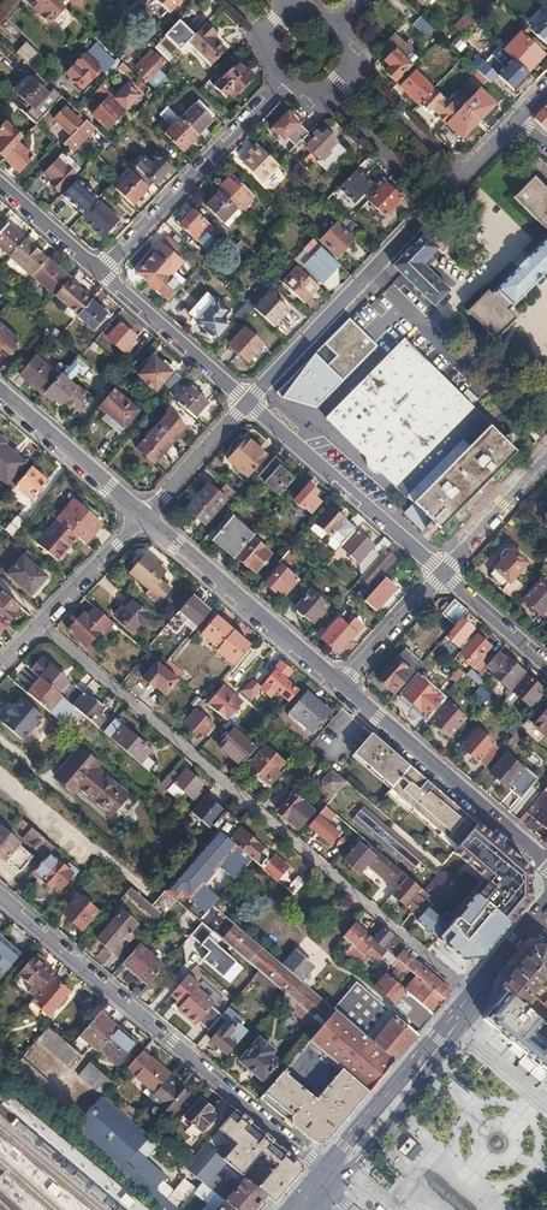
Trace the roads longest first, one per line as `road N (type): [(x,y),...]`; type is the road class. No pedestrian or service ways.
road 1 (residential): [(0,893),(332,1175)]
road 2 (primary): [(514,943),(346,1148),(340,1166)]
road 3 (residential): [(546,865),(342,686)]
road 4 (residential): [(250,402),(435,206)]
road 5 (residential): [(281,86),(101,277)]
road 6 (residential): [(342,686),(145,518)]
road 7 (residential): [(250,402),(444,573)]
road 8 (residential): [(145,518),(0,667)]
road 9 (residential): [(101,277),(250,402)]
road 10 (residential): [(145,518),(0,393)]
road 11 (primary): [(340,1166),(359,1159),(454,1038)]
road 12 (residential): [(323,95),(435,206)]
road 13 (residential): [(145,518),(250,402)]
road 14 (residential): [(462,178),(349,70)]
road 15 (residential): [(342,686),(444,573)]
road 16 (residential): [(444,573),(546,460)]
road 17 (residential): [(444,573),(546,666)]
road 18 (residential): [(0,189),(101,277)]
road 19 (residential): [(454,1038),(546,1114)]

